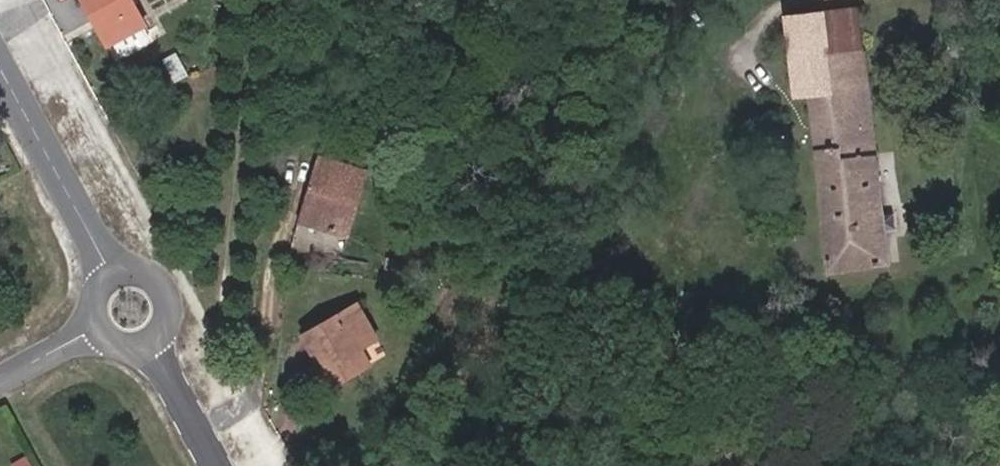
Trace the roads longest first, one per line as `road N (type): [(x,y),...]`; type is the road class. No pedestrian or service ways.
road 1 (residential): [(0,69),(113,278)]
road 2 (residential): [(147,338),(215,465)]

